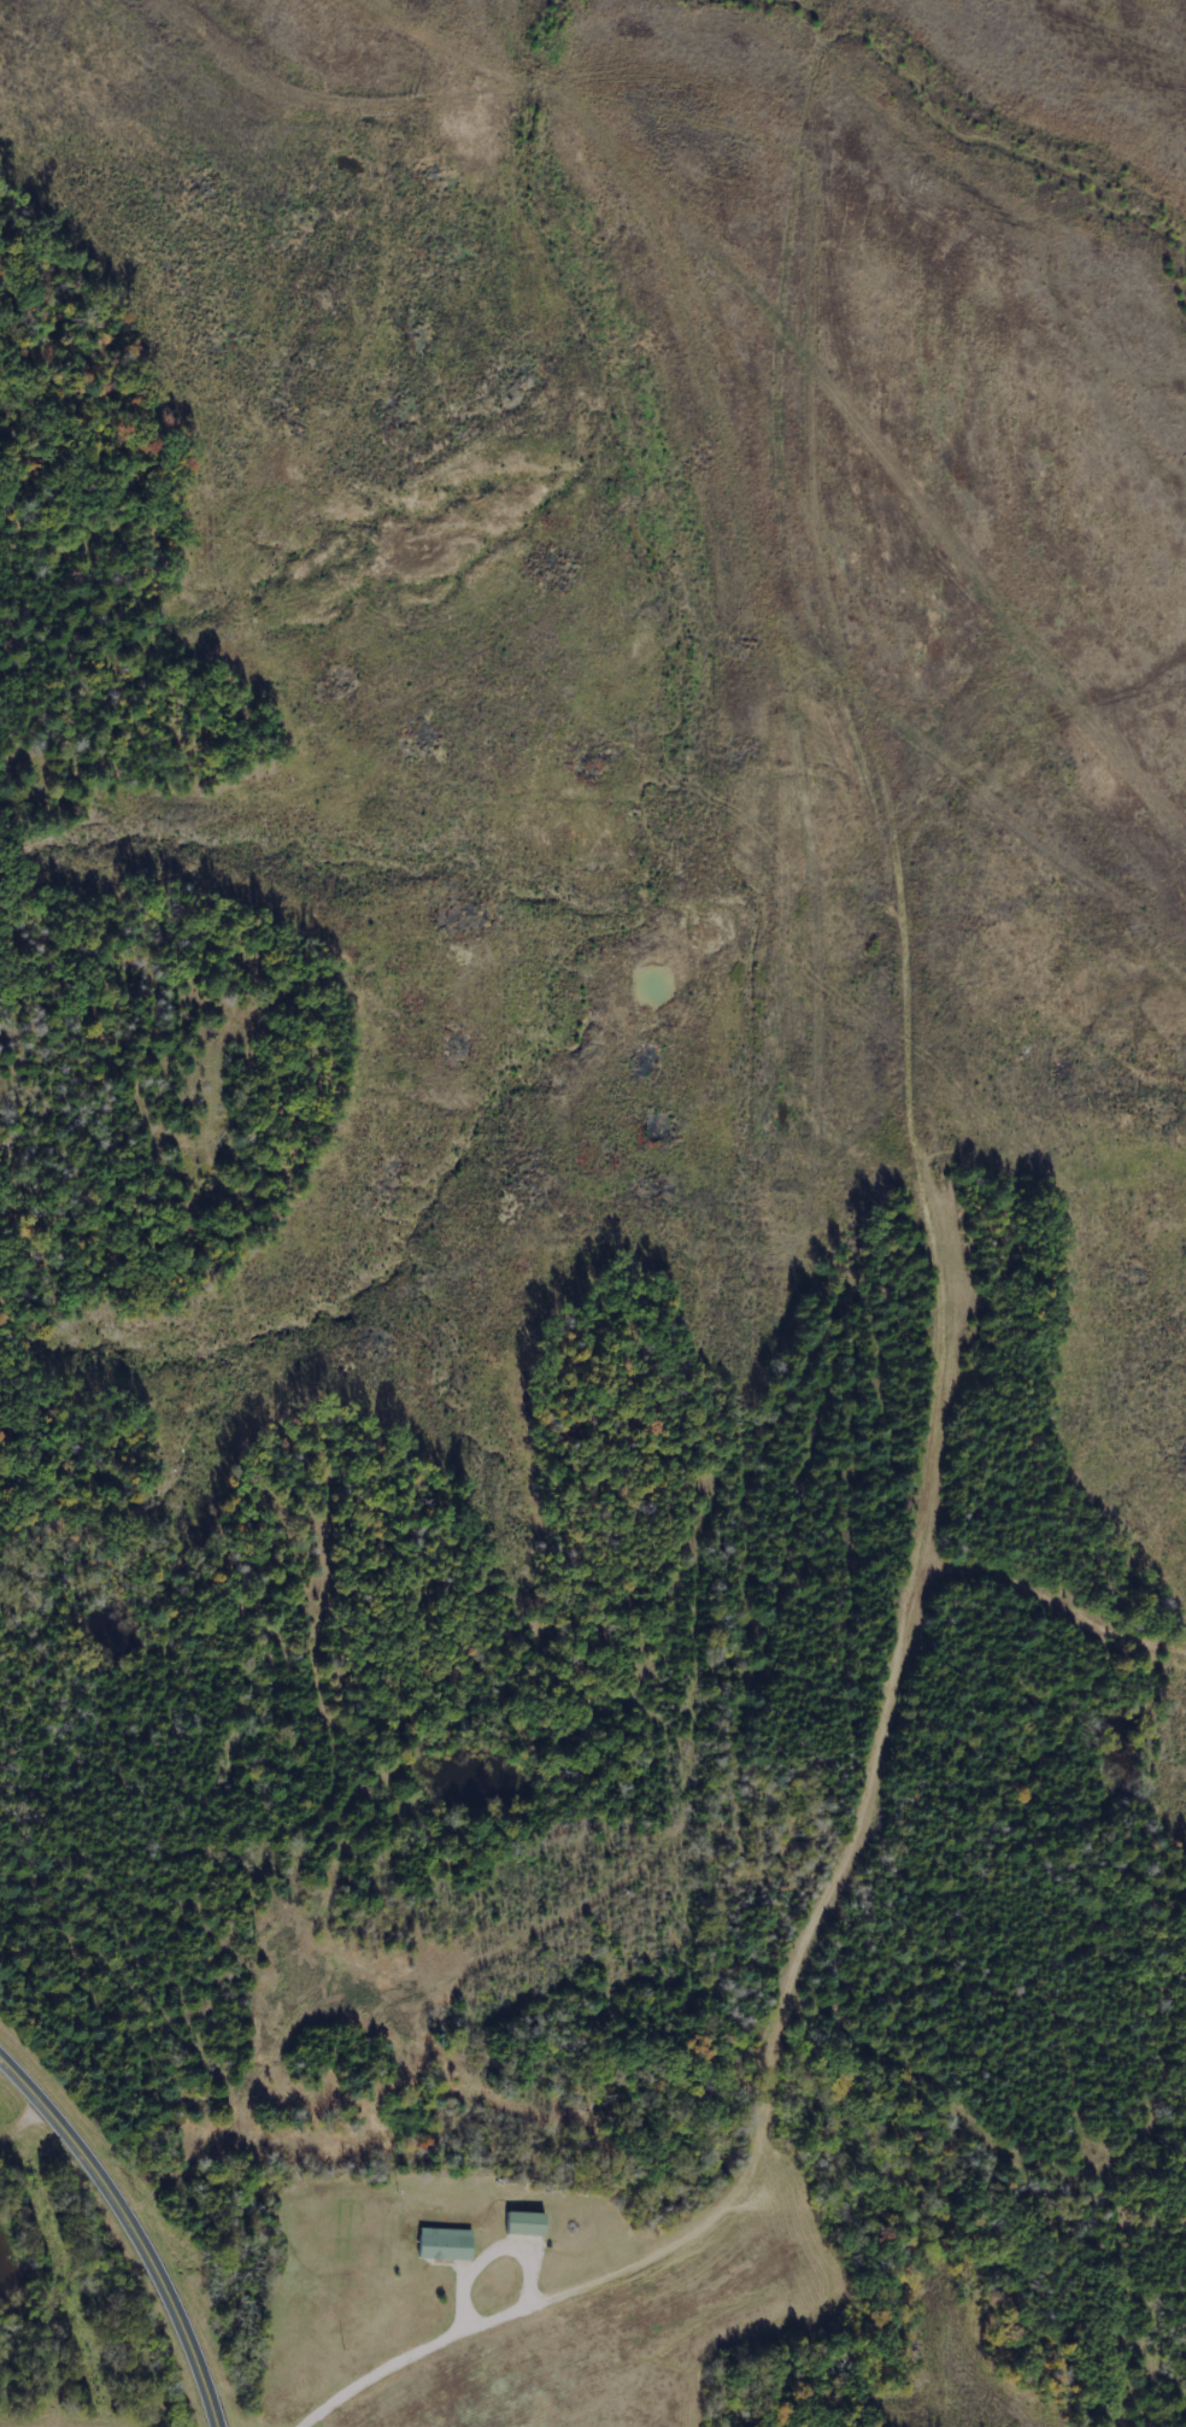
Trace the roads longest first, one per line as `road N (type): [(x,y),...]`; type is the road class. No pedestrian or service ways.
road 1 (residential): [(217,2426),(192,2344),(146,2245),(94,2165),(0,2055)]

